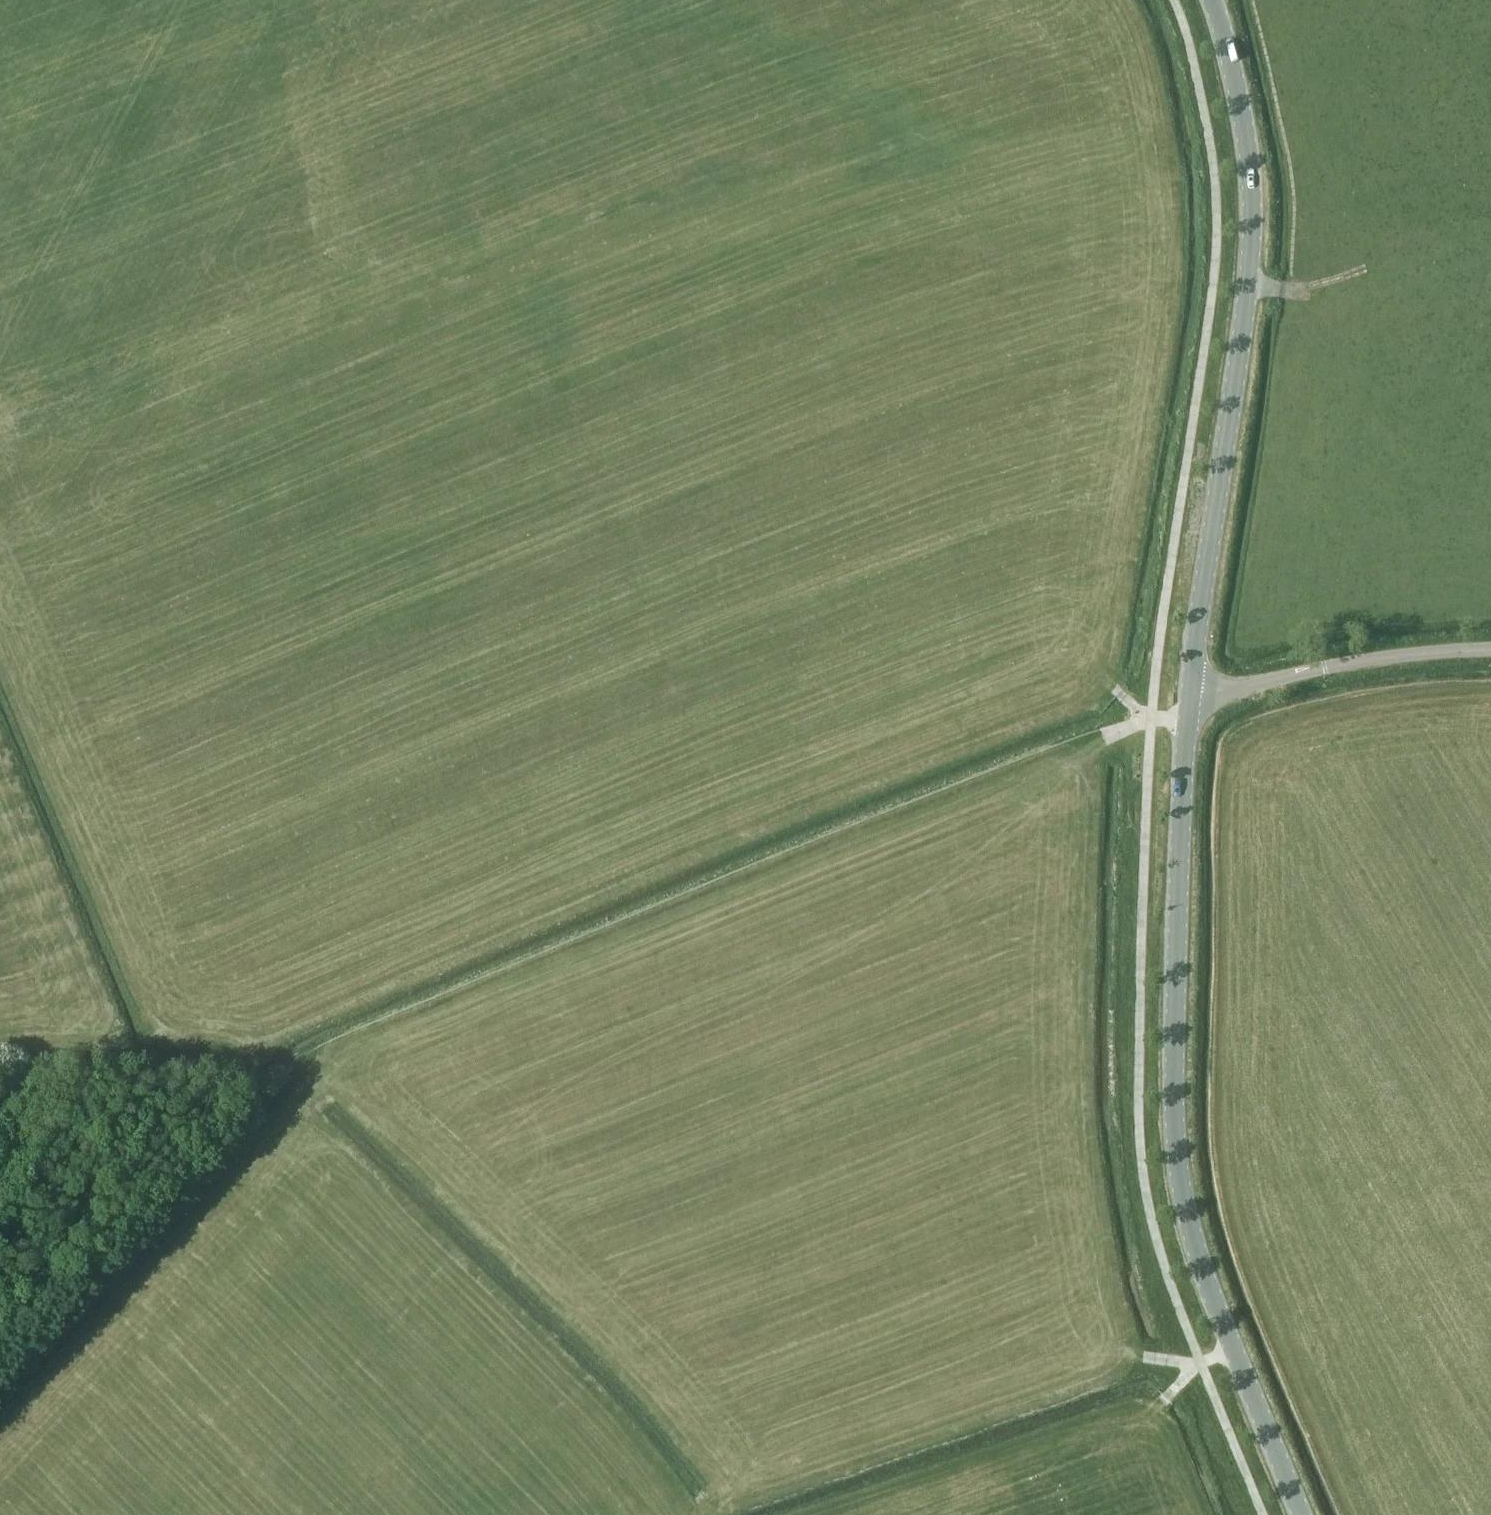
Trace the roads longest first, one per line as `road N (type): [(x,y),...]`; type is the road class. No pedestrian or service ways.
road 1 (secondary): [(1303,1514),(1210,1285),(1182,1187),(1177,1023),(1189,706)]
road 2 (secondary): [(1189,706),(1246,318),(1254,202),(1241,97),(1215,0)]
road 3 (tertiary): [(1189,706),(1337,666),(1490,649)]

